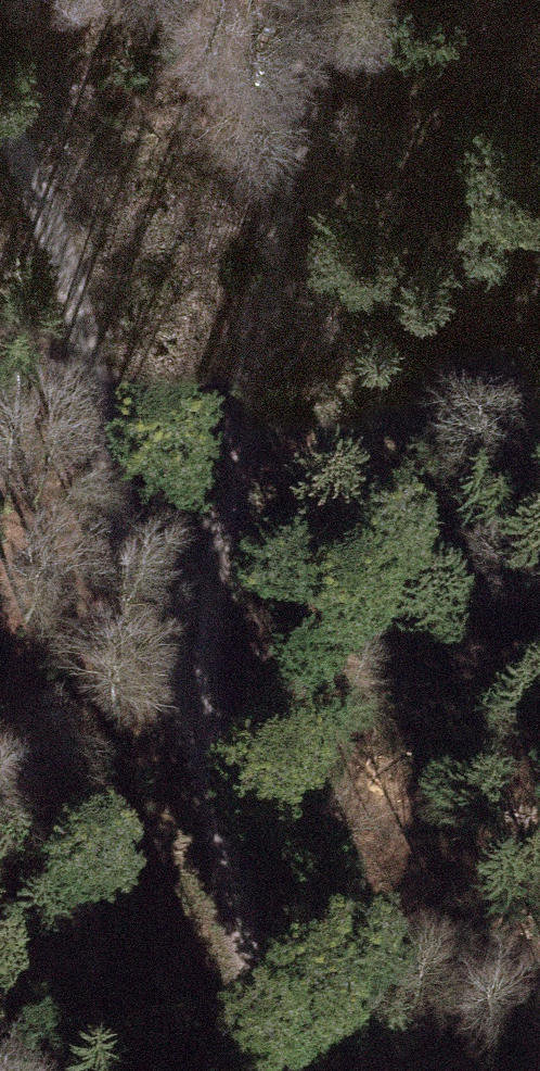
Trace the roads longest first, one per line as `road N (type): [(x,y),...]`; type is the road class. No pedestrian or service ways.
road 1 (track): [(0,101),(20,109),(195,709),(287,1070)]
road 2 (track): [(296,0),(261,291),(195,709)]

